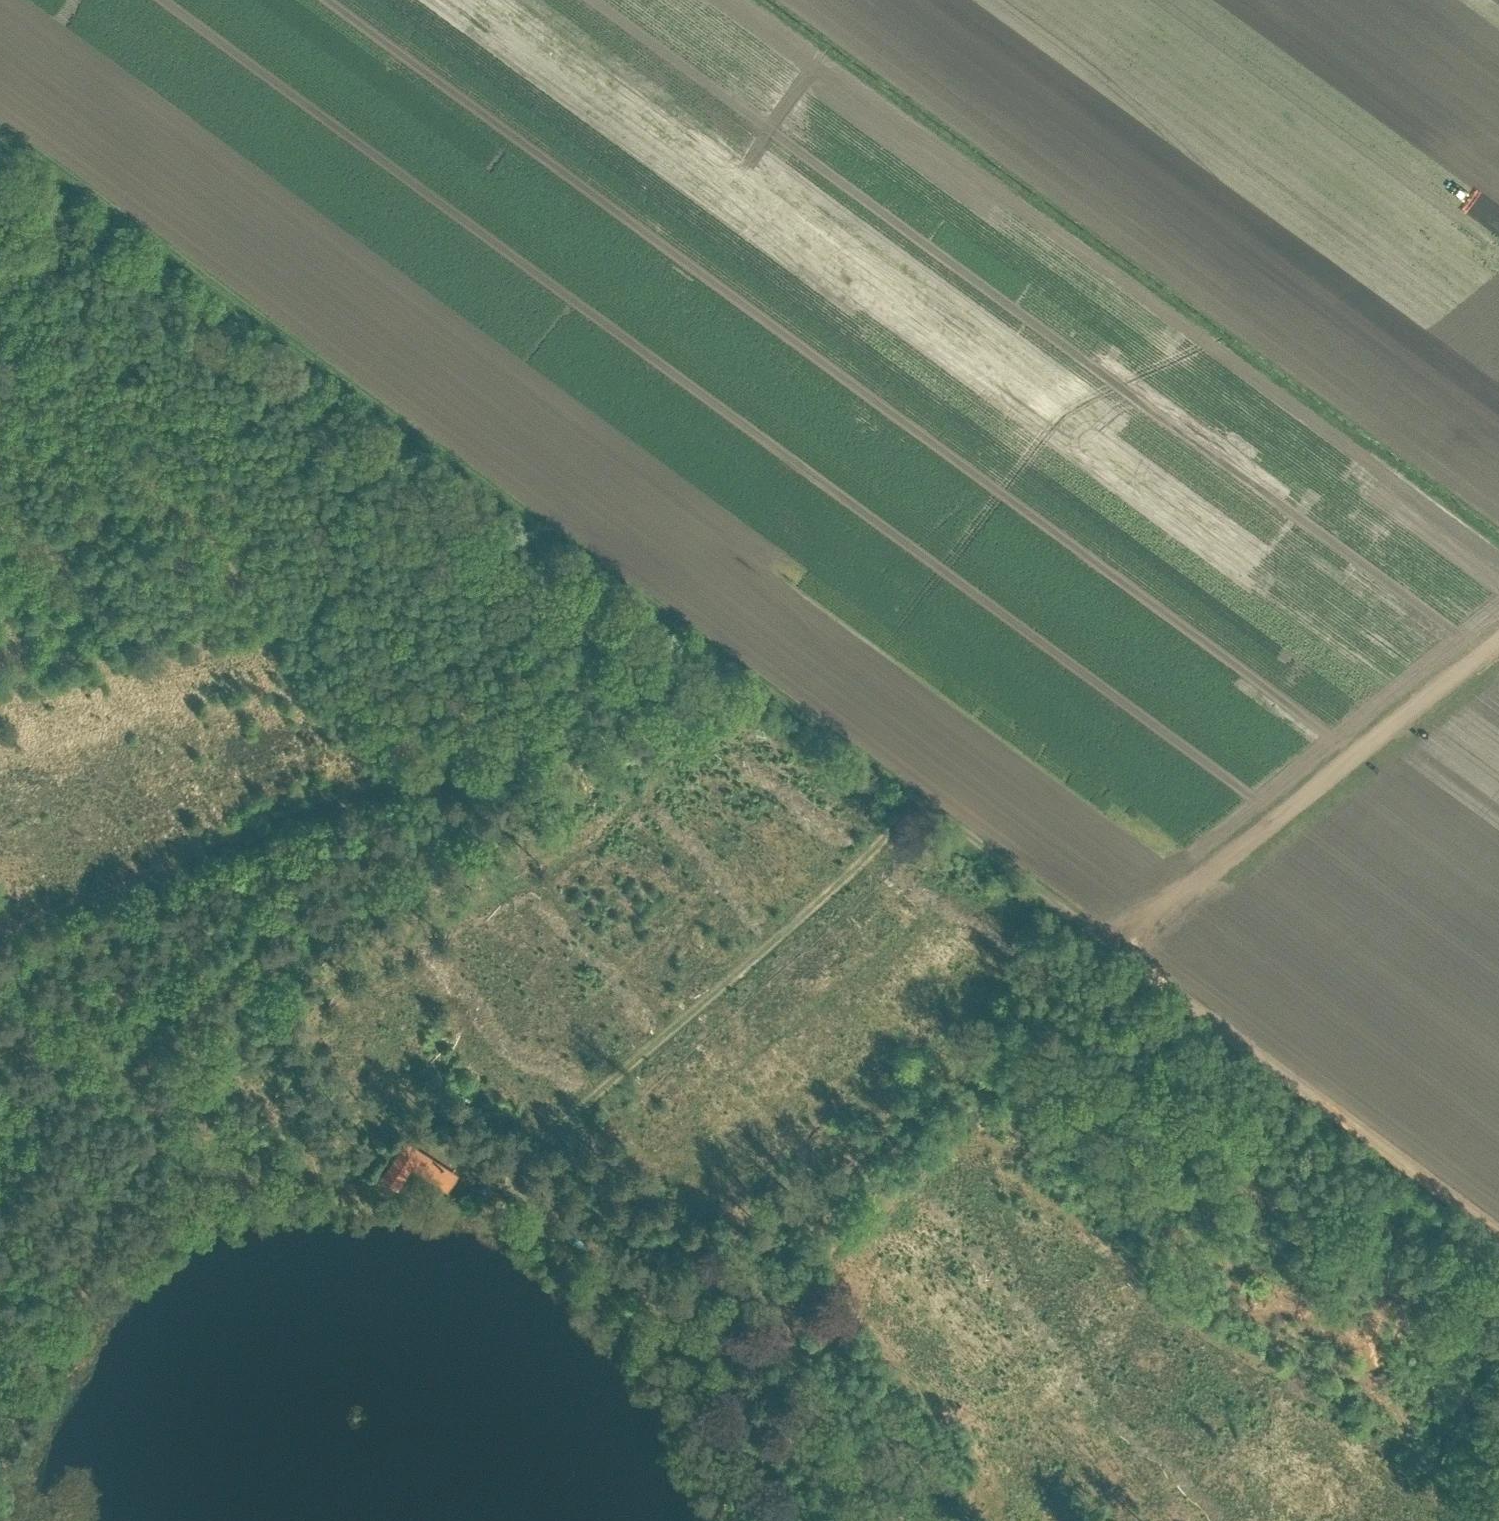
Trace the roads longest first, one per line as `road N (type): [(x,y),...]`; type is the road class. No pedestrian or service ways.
road 1 (track): [(1498,1235),(1120,943),(720,664)]
road 2 (track): [(0,943),(310,824),(533,754),(720,664)]
road 3 (track): [(425,1140),(490,1178),(909,799)]
road 4 (track): [(1498,638),(1120,943)]

